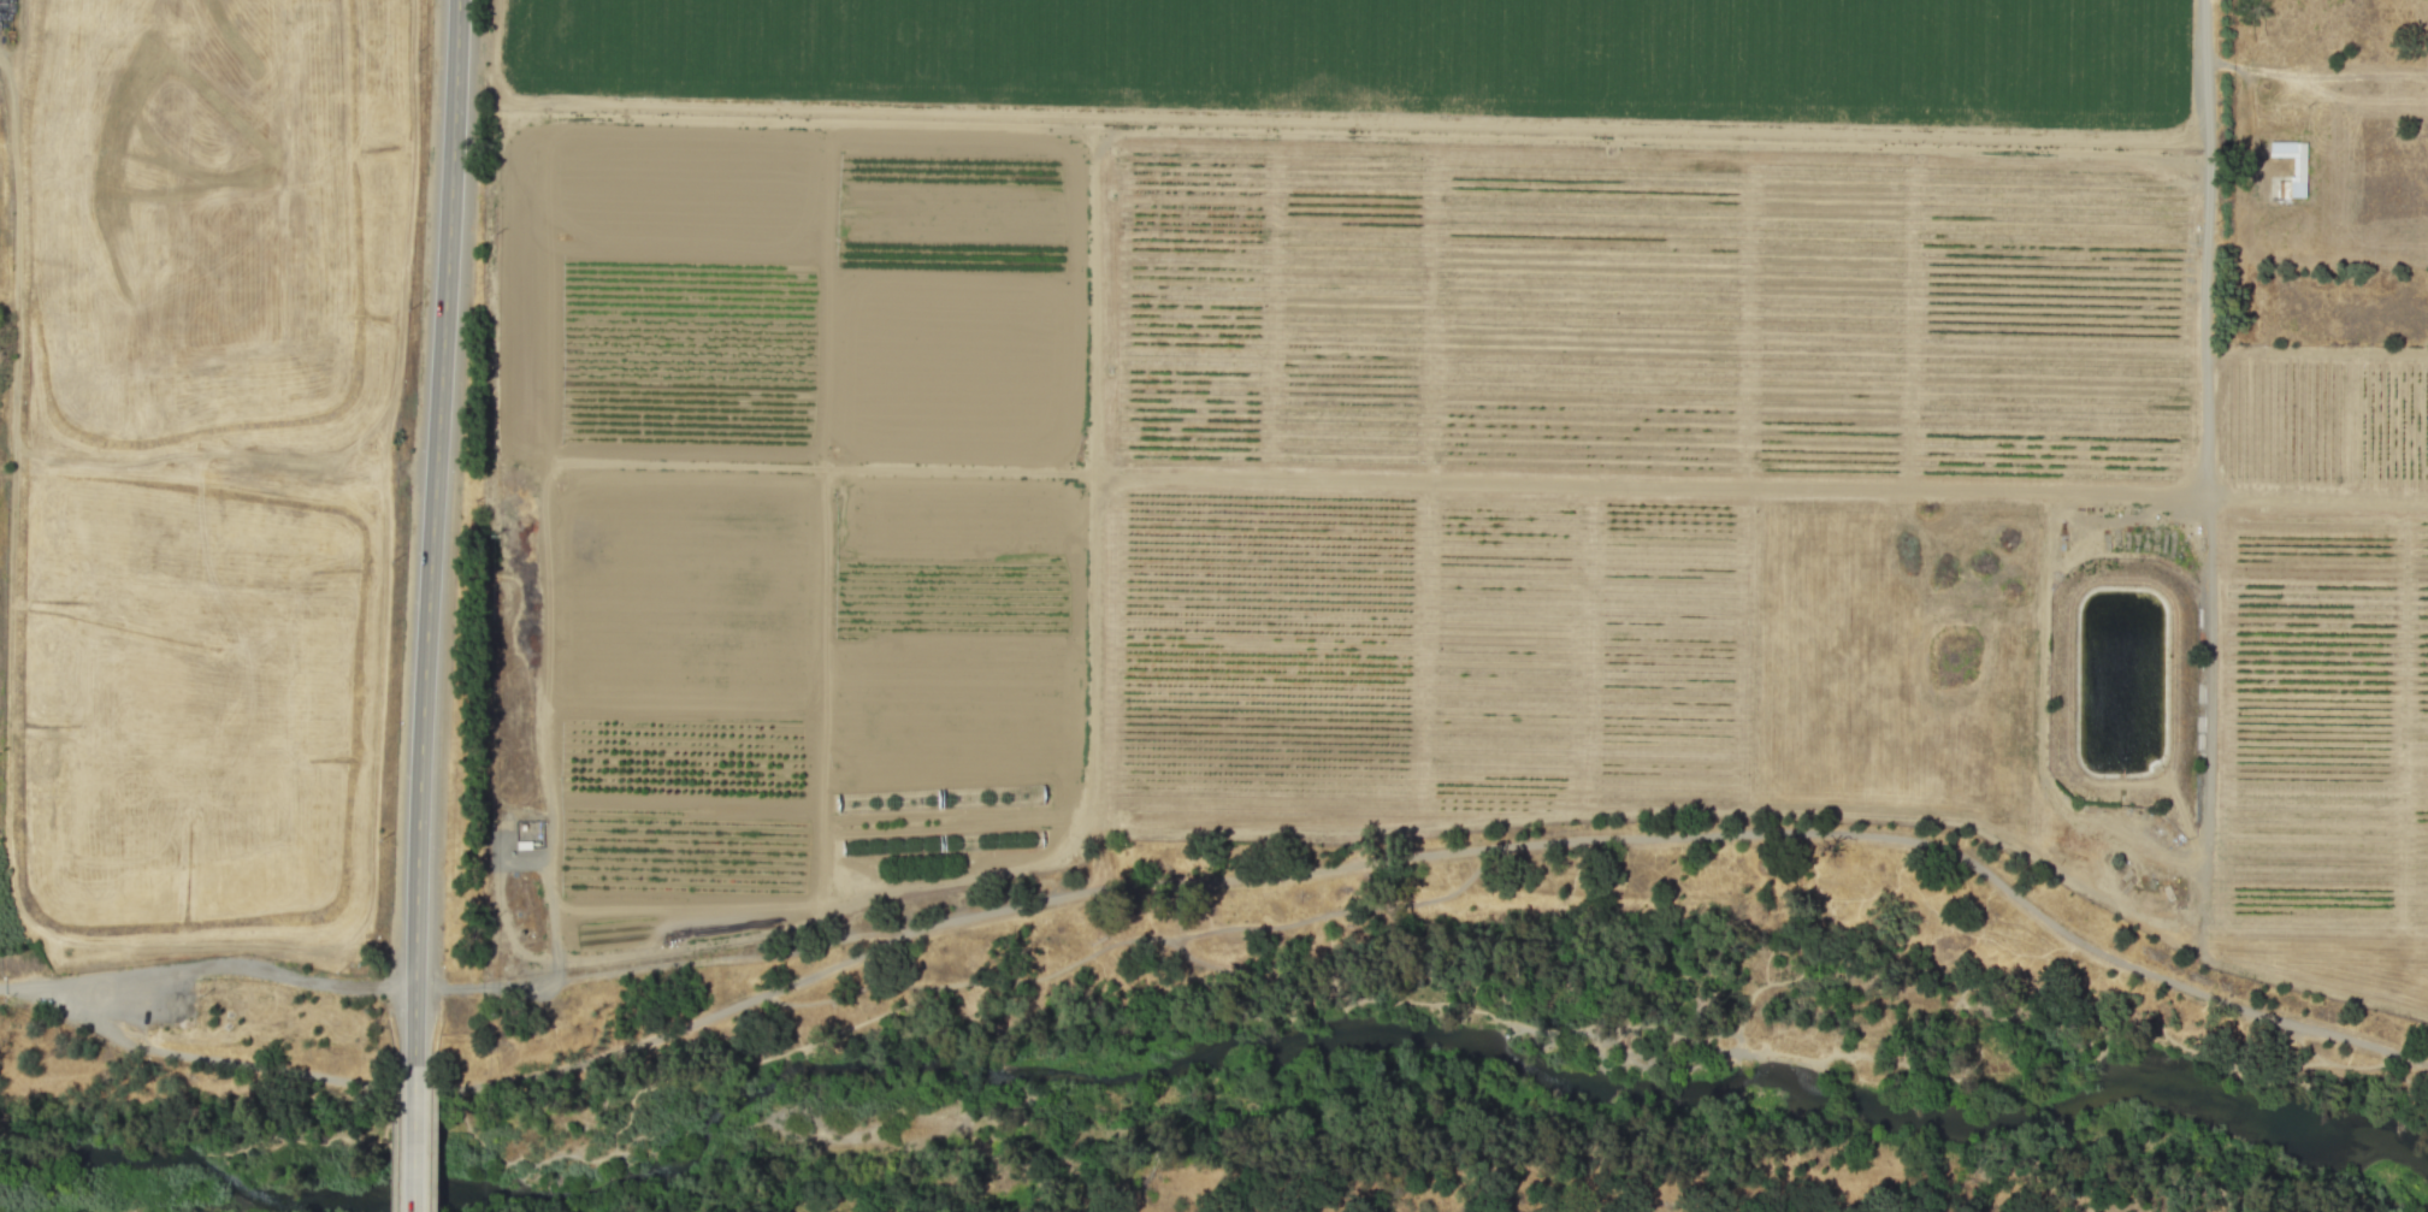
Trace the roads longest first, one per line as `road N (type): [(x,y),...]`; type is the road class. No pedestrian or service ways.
road 1 (track): [(2427,1064),(2259,1015),(2078,939),(1953,849),(1818,829),(1484,849),(1036,901),(912,929),(621,1051),(513,1074),(384,1082),(138,1045)]
road 2 (track): [(550,463),(2427,495)]
road 3 (track): [(2196,136),(524,99),(495,82),(495,0)]
road 4 (track): [(1098,126),(1086,822),(1070,845),(1030,870),(867,904),(797,935),(555,957)]
road 5 (track): [(1086,822),(1130,833),(1325,835),(1567,815),(1957,820),(2135,922),(2203,950)]
road 6 (track): [(2197,159),(1098,126)]
road 7 (secondary): [(458,0),(419,775),(414,1064)]
road 8 (track): [(2202,0),(2196,136),(2210,492),(2203,950)]
road 9 (track): [(1098,126),(501,113)]
road 10 (track): [(550,463),(555,957)]
road 11 (track): [(2045,489),(2039,765),(2086,849)]
road 12 (secondary): [(413,1211),(414,1064)]

